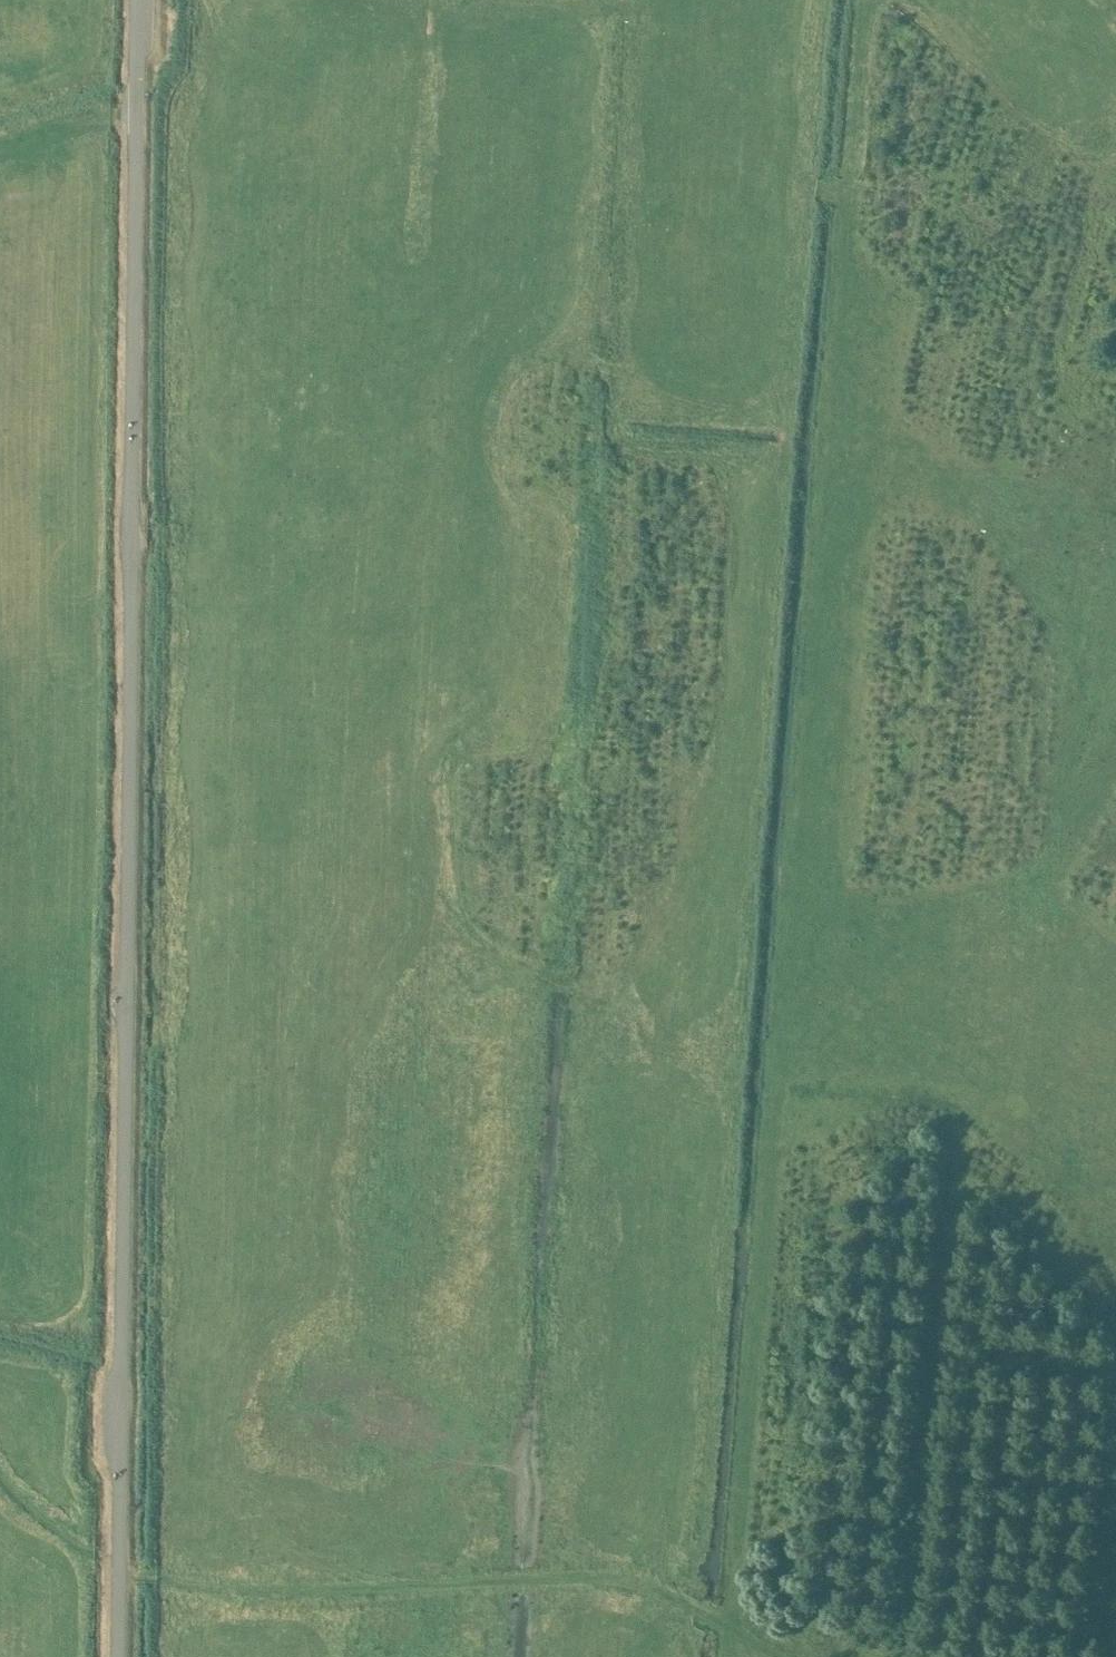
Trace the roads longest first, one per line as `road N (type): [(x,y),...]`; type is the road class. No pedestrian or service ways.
road 1 (unclassified): [(137,0),(115,1656)]

